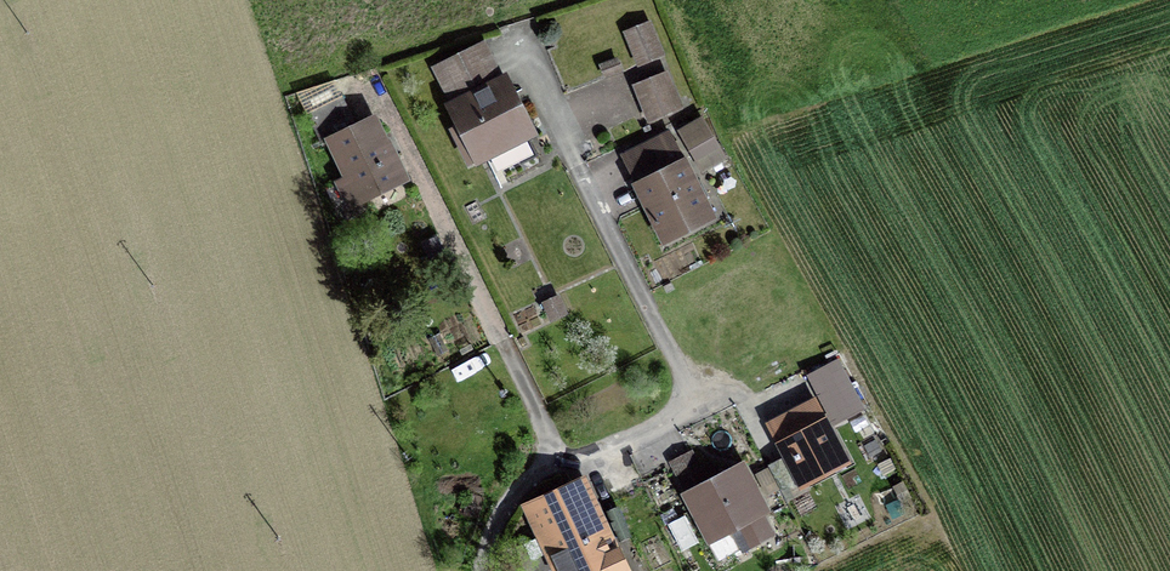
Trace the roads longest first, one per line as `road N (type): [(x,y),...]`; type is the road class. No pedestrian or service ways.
road 1 (residential): [(479,570),(498,514),(531,479),(664,423),(682,411),(687,381),(518,31)]

